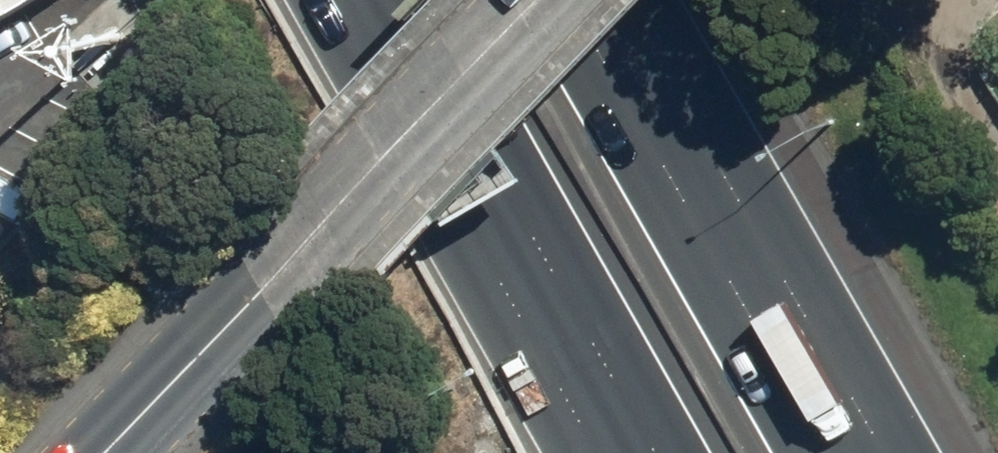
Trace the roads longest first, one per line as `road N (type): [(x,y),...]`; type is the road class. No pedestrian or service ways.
road 1 (secondary): [(541,0),(110,452)]
road 2 (motorway): [(568,0),(827,452)]
road 3 (motorway): [(657,452),(400,0)]
road 4 (residential): [(948,26),(997,152)]

